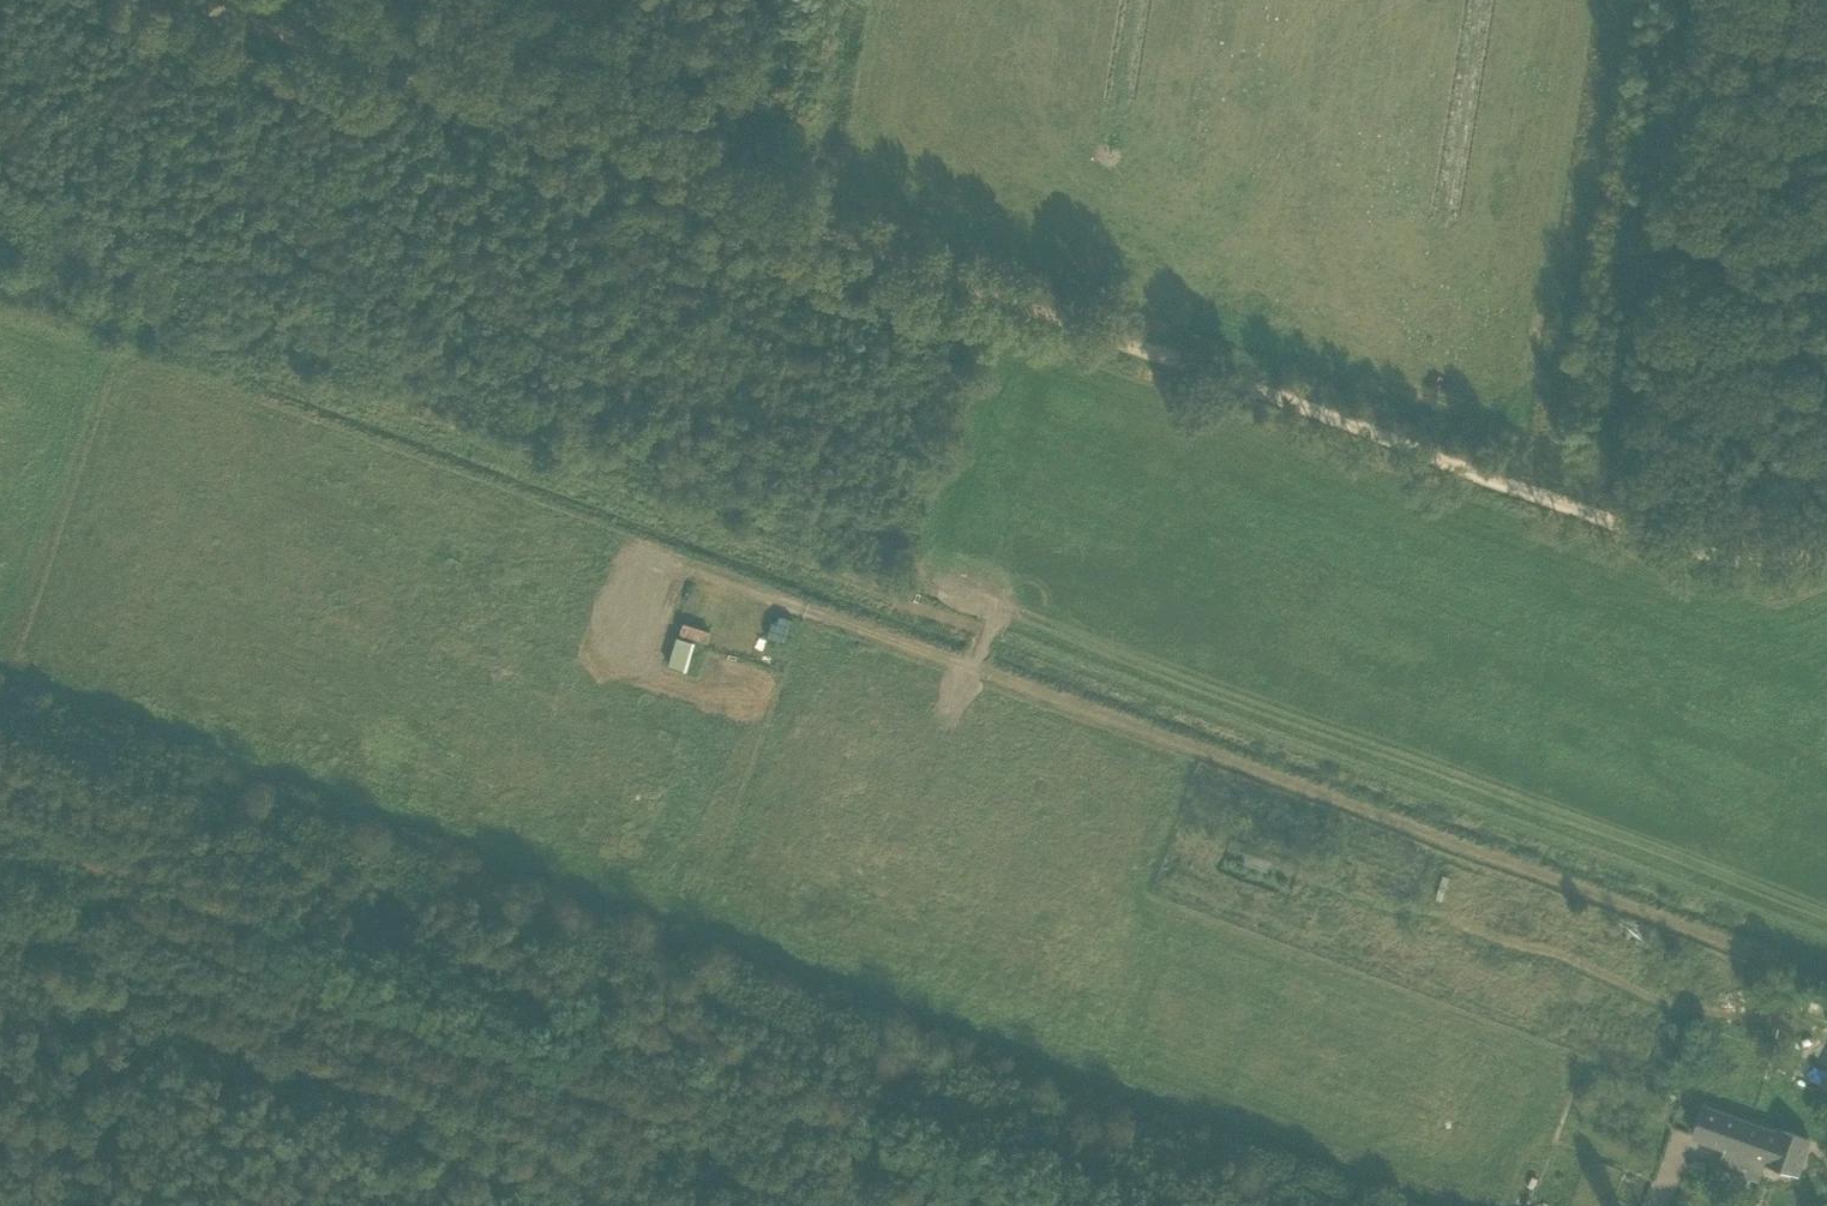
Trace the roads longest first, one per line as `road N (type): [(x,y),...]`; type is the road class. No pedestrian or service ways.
road 1 (track): [(1826,553),(1764,569),(1709,556),(184,0)]
road 2 (track): [(1826,981),(770,599)]
road 3 (track): [(1477,1205),(1094,1069)]

